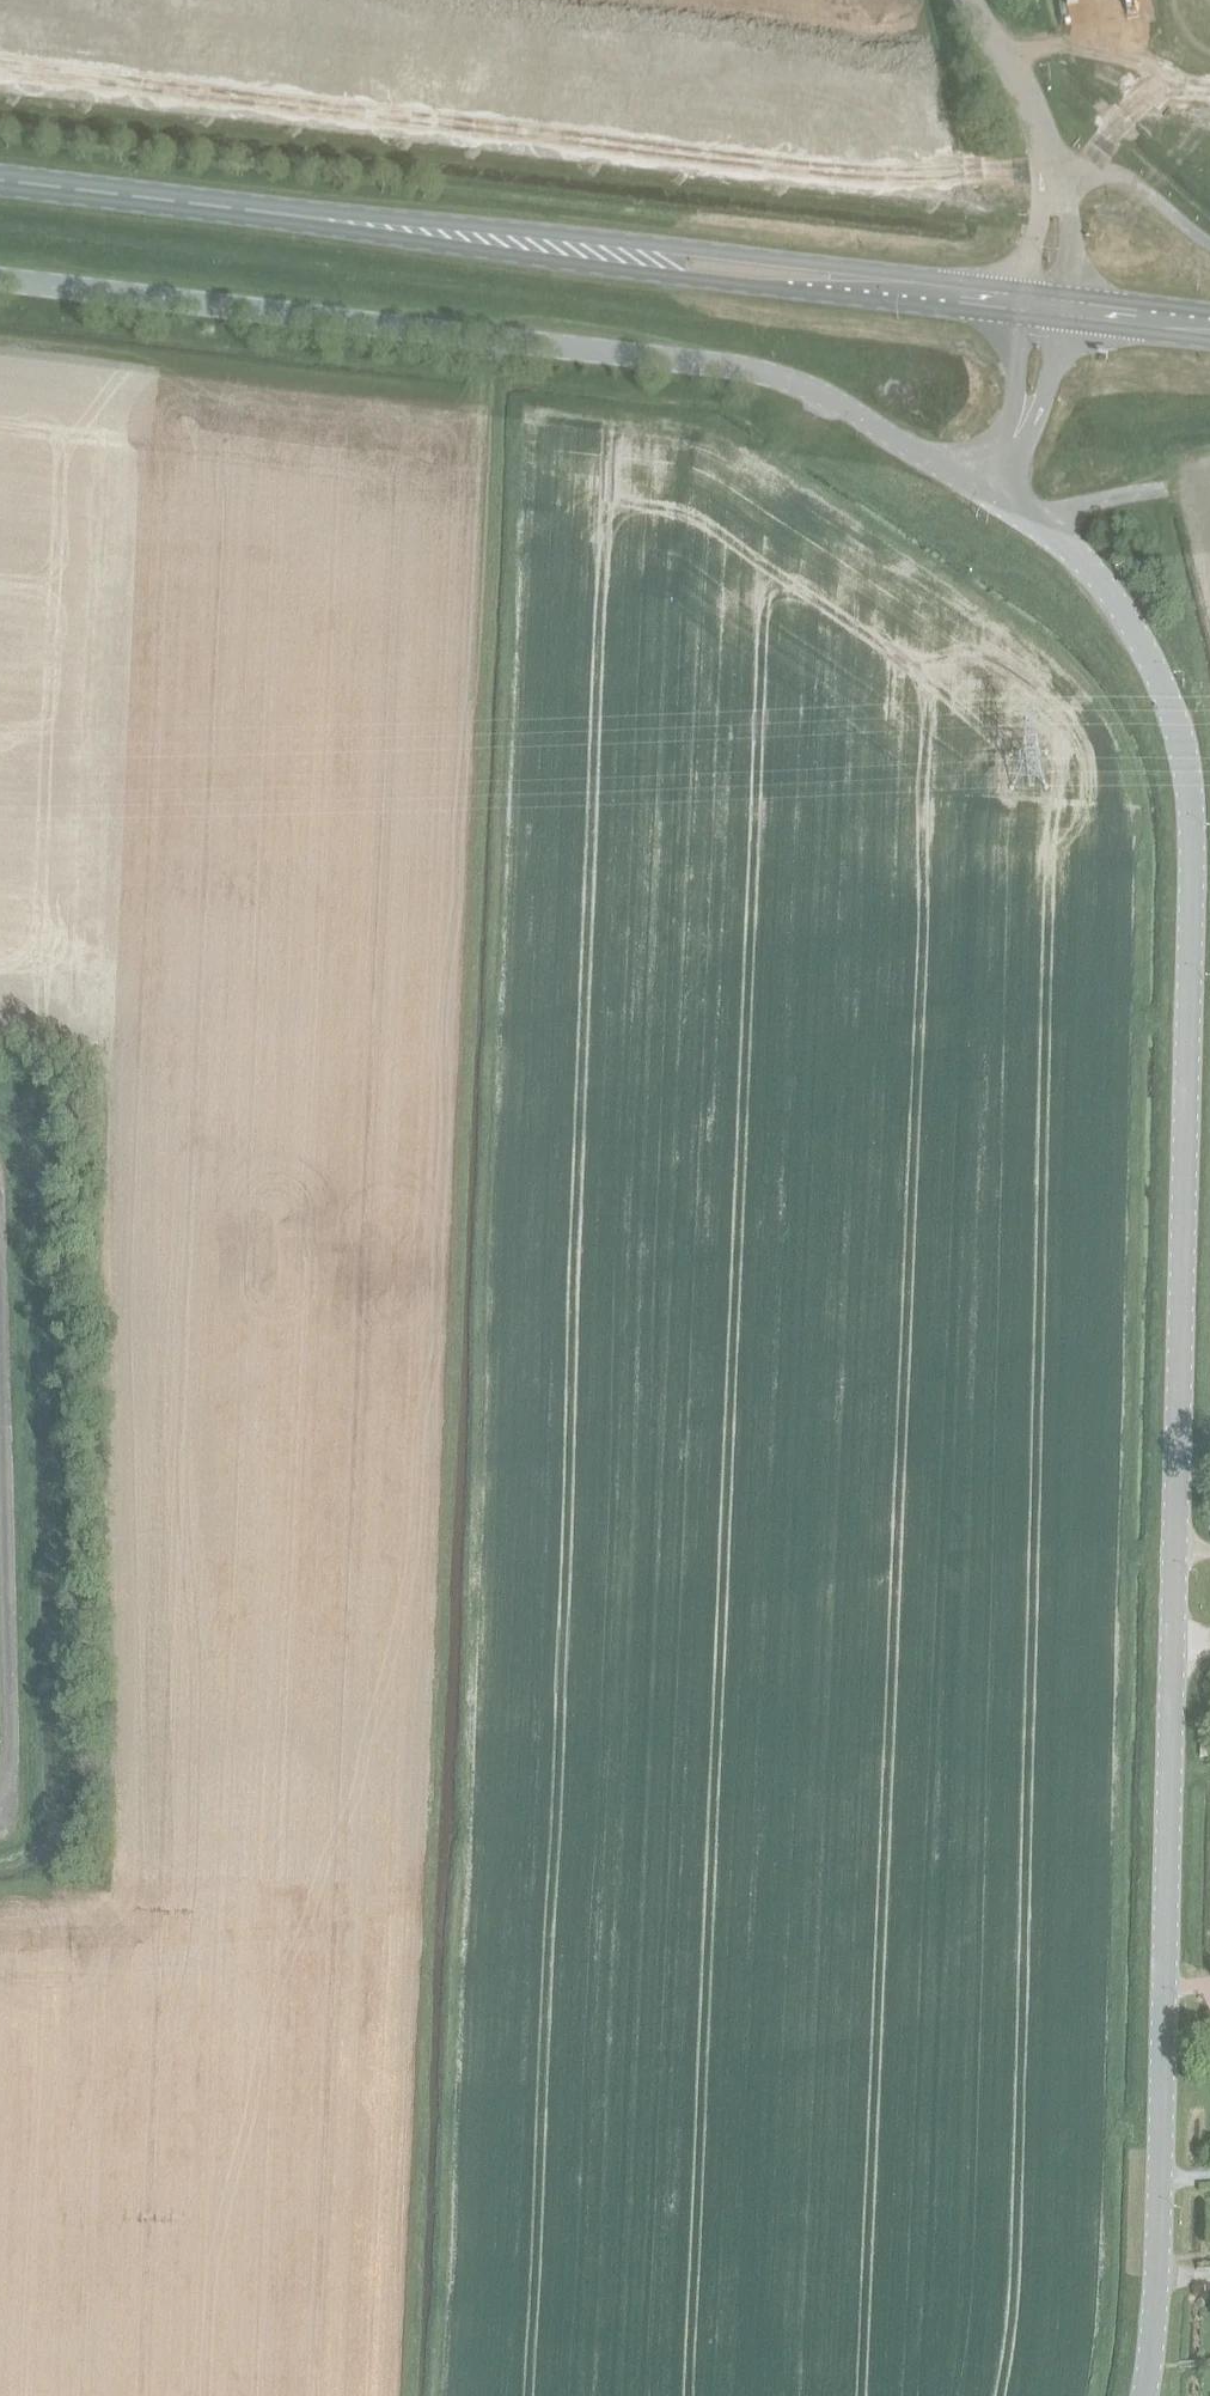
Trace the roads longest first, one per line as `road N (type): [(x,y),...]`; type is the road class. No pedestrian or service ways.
road 1 (tertiary): [(1138,2395),(1154,2278),(1184,799),(1176,743),(1130,628),(1053,533),(980,485)]
road 2 (primary): [(1042,305),(0,178)]
road 3 (unclassified): [(0,284),(744,372),(808,394),(980,485)]
road 4 (tertiary): [(1042,305),(1053,219),(1049,179),(1021,96),(965,0)]
road 5 (tertiary): [(980,485),(1022,418),(1042,305)]
road 6 (track): [(1209,244),(1123,179),(1049,179)]
road 7 (primary): [(1209,326),(1042,305)]

